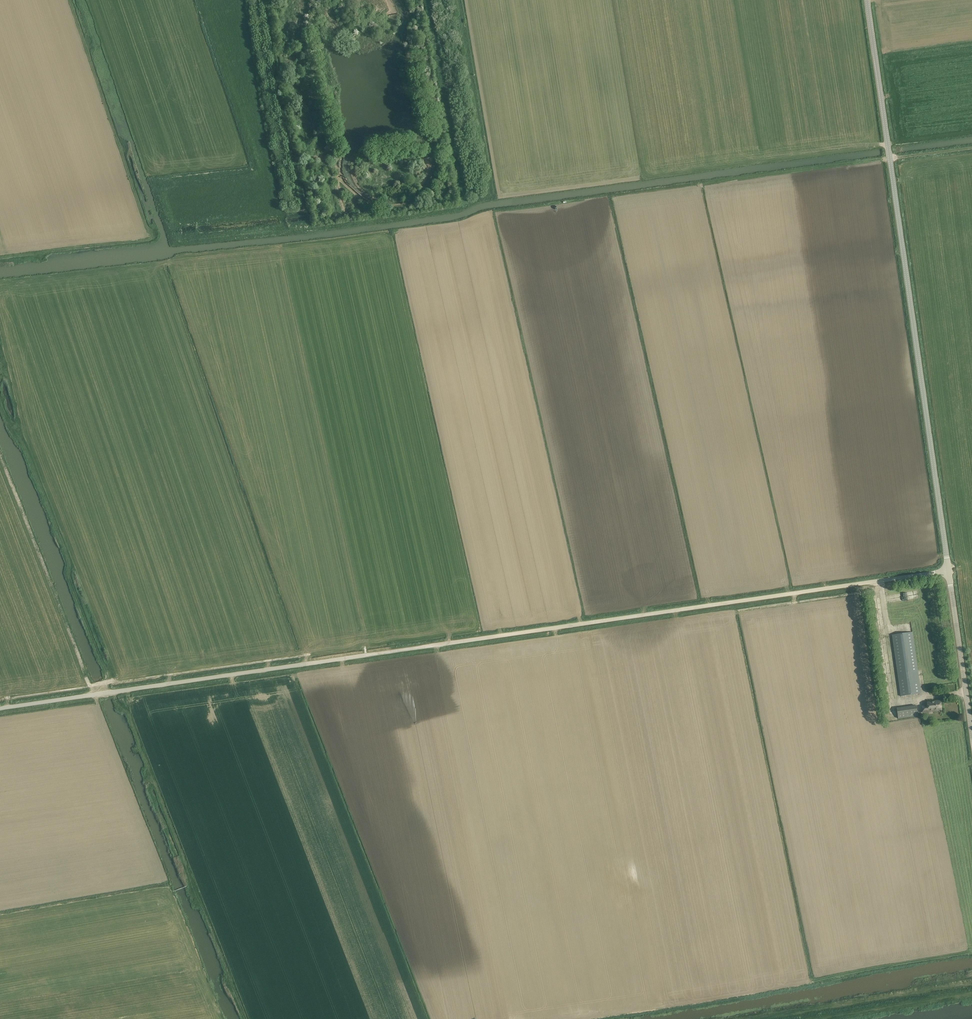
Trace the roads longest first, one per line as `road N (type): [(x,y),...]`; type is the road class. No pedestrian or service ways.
road 1 (unclassified): [(0,708),(948,571)]
road 2 (tertiary): [(948,571),(863,0)]
road 3 (tertiary): [(971,737),(948,571)]

